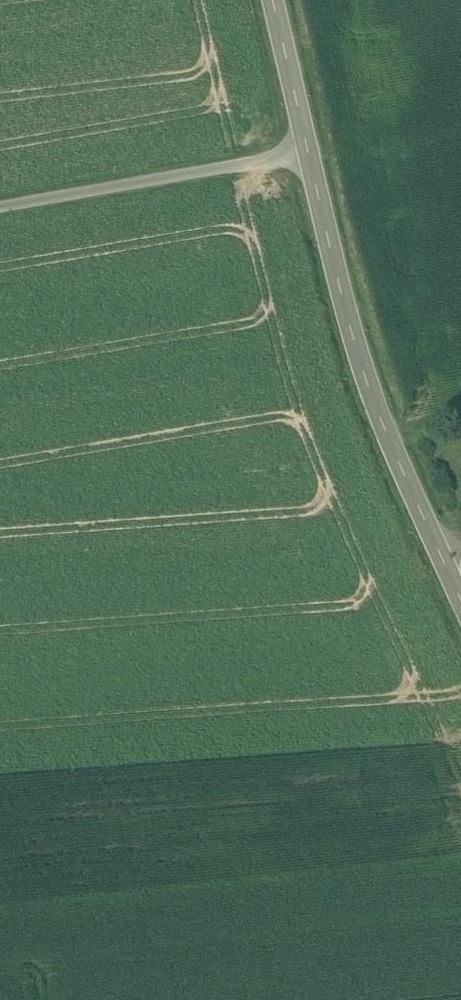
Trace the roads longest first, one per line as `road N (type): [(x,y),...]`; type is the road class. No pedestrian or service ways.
road 1 (secondary): [(272,0),(364,375),(460,600)]

